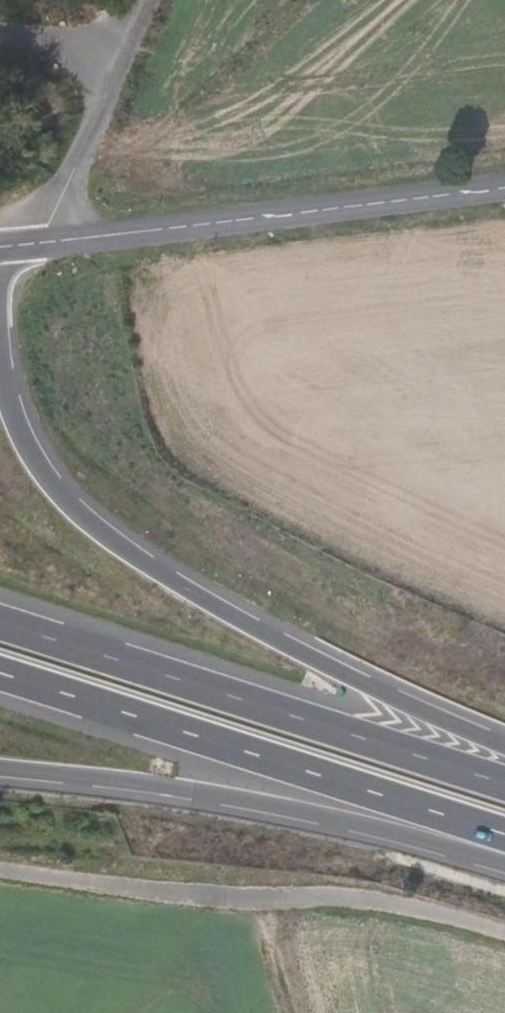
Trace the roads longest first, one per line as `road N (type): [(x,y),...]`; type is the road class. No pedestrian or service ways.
road 1 (motorway): [(504,743),(400,702),(80,518),(31,453),(8,387),(0,258)]
road 2 (motorway): [(504,778),(0,615)]
road 3 (motorway): [(0,683),(504,840)]
road 4 (motorway): [(0,771),(218,796),(504,866)]
road 5 (tertiary): [(504,191),(66,242)]
road 6 (track): [(69,182),(125,161),(305,0)]
road 7 (unclassified): [(150,0),(69,182),(66,242)]
road 8 (track): [(0,870),(254,908)]
road 9 (track): [(254,908),(346,901),(457,917),(504,933)]

